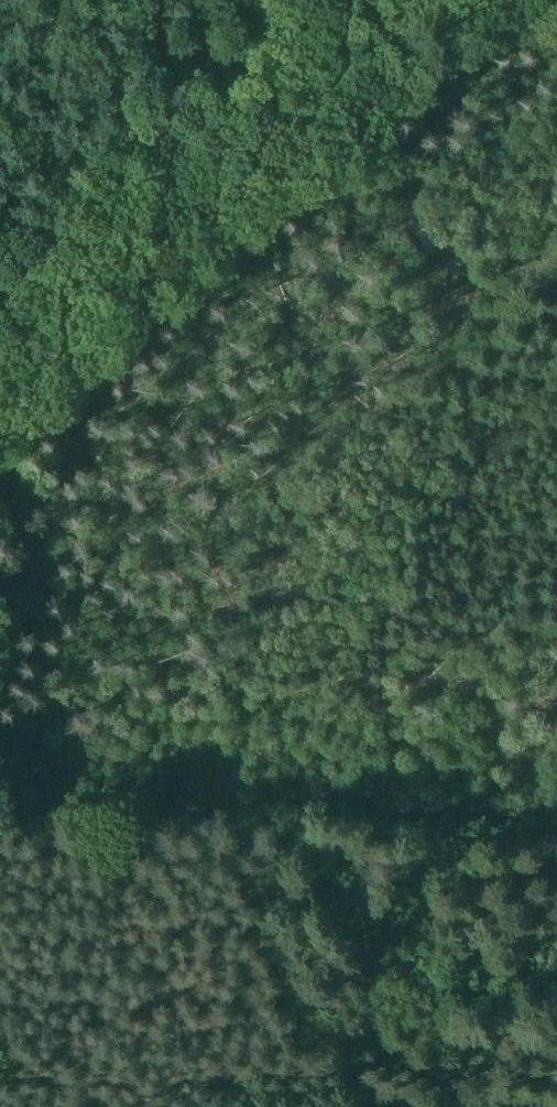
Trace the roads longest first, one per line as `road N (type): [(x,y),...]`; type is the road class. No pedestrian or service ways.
road 1 (track): [(239,0),(0,232)]

